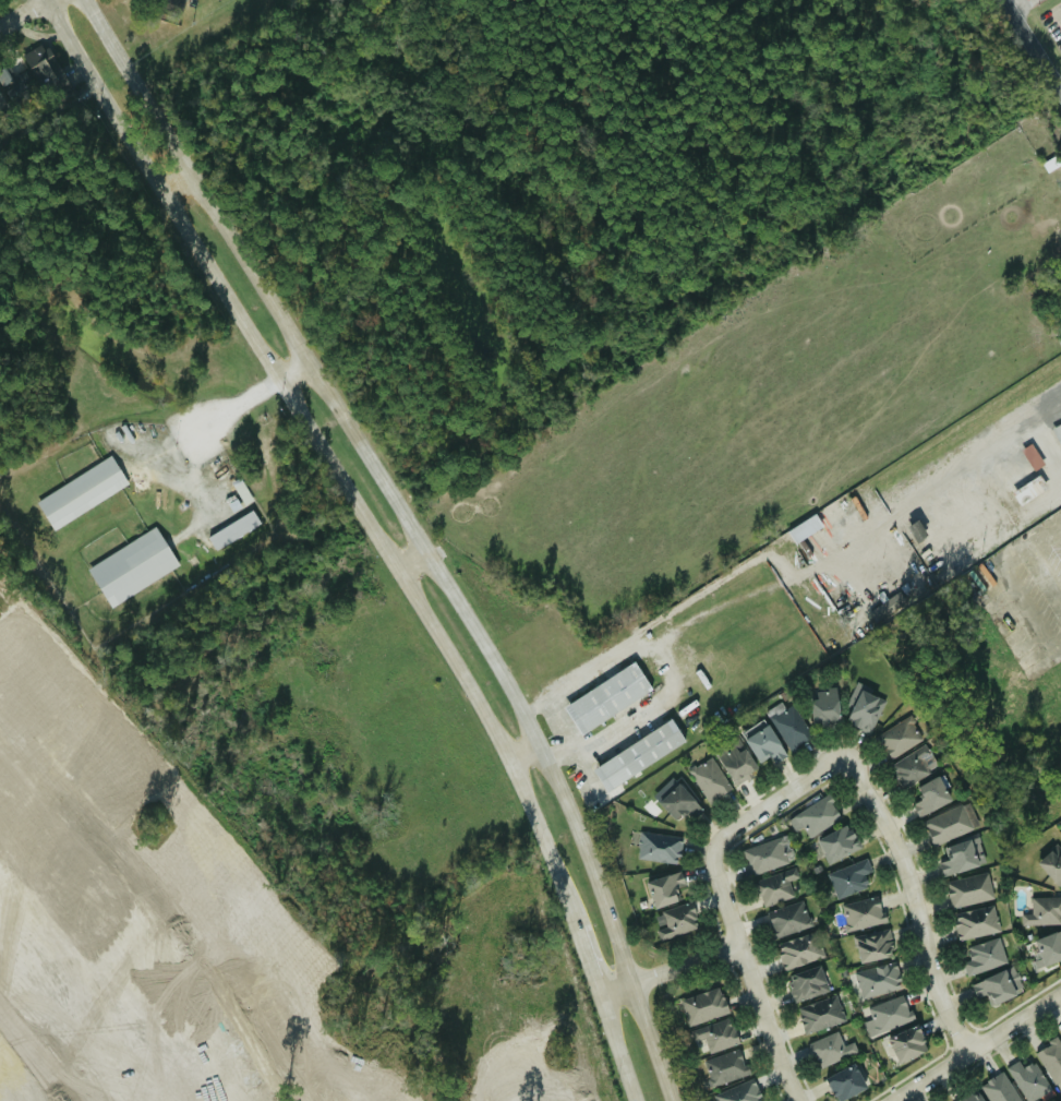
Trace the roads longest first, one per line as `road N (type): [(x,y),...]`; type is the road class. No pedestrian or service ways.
road 1 (secondary): [(675,1100),(587,843),(507,689),(88,0)]
road 2 (secondary): [(46,0),(153,193),(506,759),(571,906)]
road 3 (residential): [(606,992),(582,991),(498,1025),(459,1057),(508,1049),(591,1017),(606,992)]
road 4 (residential): [(967,1051),(931,974),(909,881),(873,804),(840,757)]
road 5 (residential): [(796,1100),(733,950)]
road 6 (residential): [(840,757),(714,843)]
road 7 (residential): [(733,950),(606,992)]

